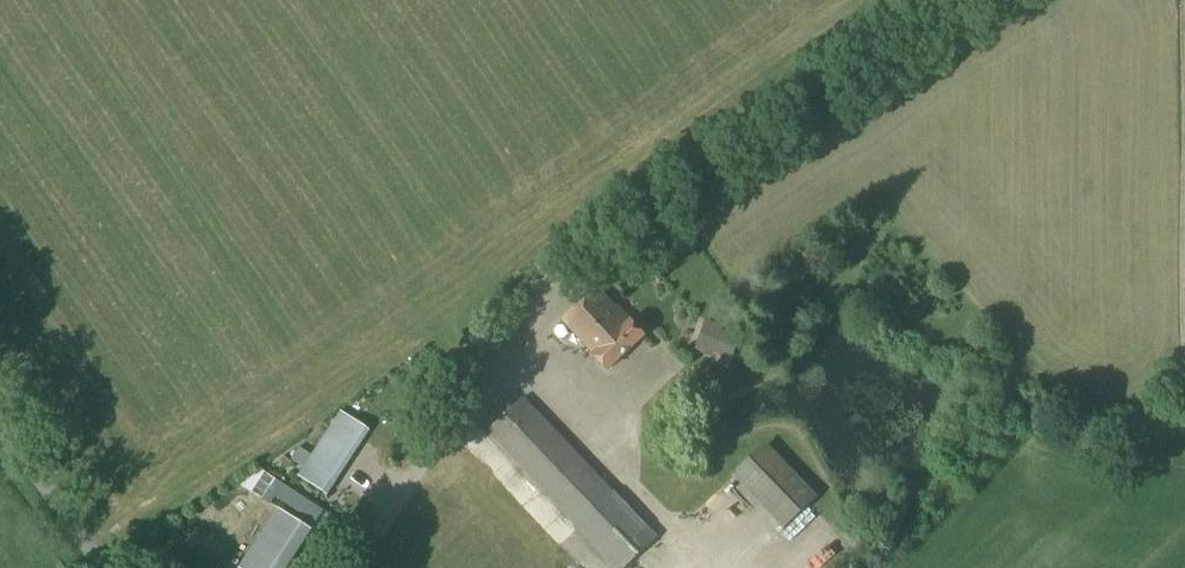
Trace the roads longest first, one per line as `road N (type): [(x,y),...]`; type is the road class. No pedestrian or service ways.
road 1 (track): [(356,567),(503,342),(533,315),(1003,0)]
road 2 (unclassified): [(101,567),(0,431)]

